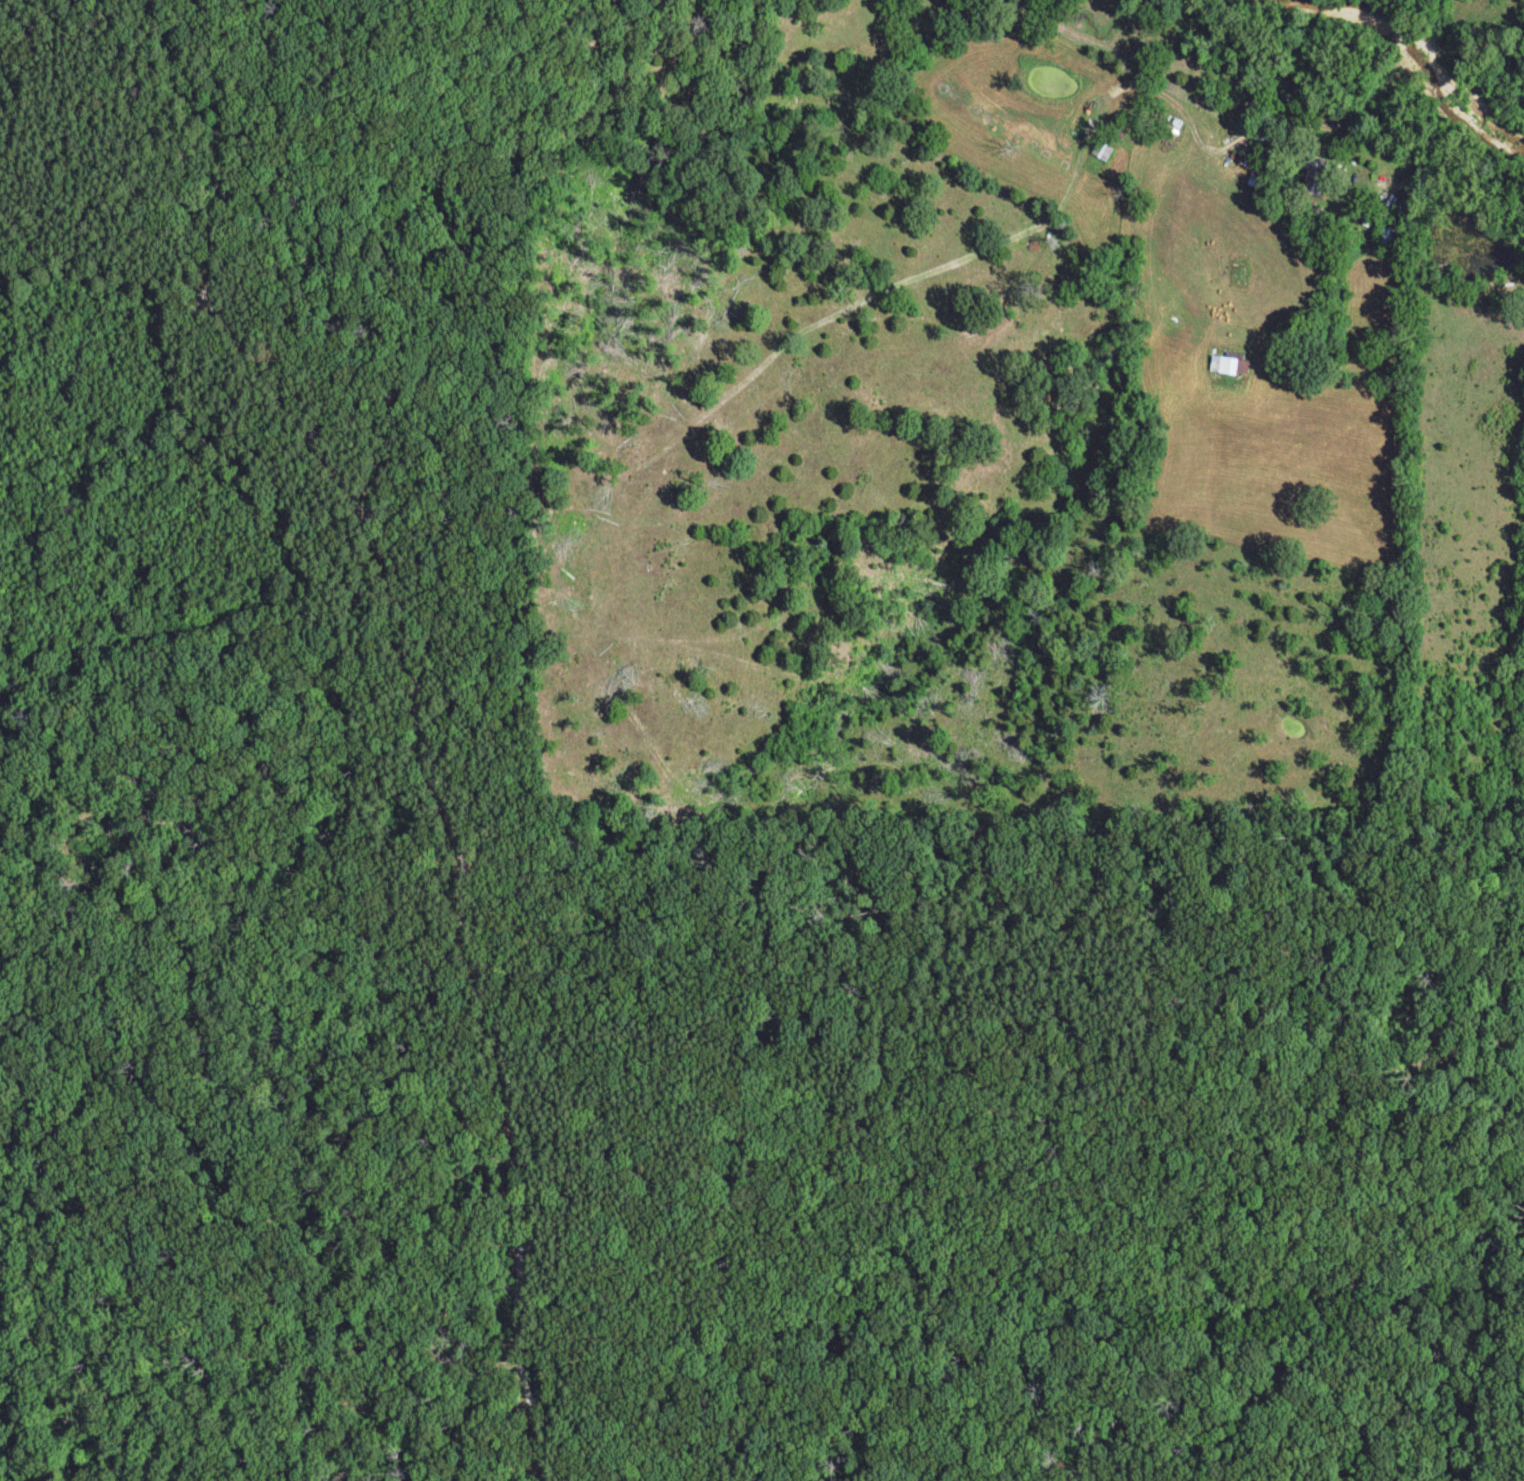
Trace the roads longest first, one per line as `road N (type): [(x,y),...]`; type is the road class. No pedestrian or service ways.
road 1 (track): [(427,812),(352,531),(261,418),(213,283),(206,0)]
road 2 (track): [(547,1480),(516,1343),(517,1236),(499,1049),(455,942),(458,884),(427,812)]
road 3 (residential): [(1523,180),(1330,154),(1249,127)]

